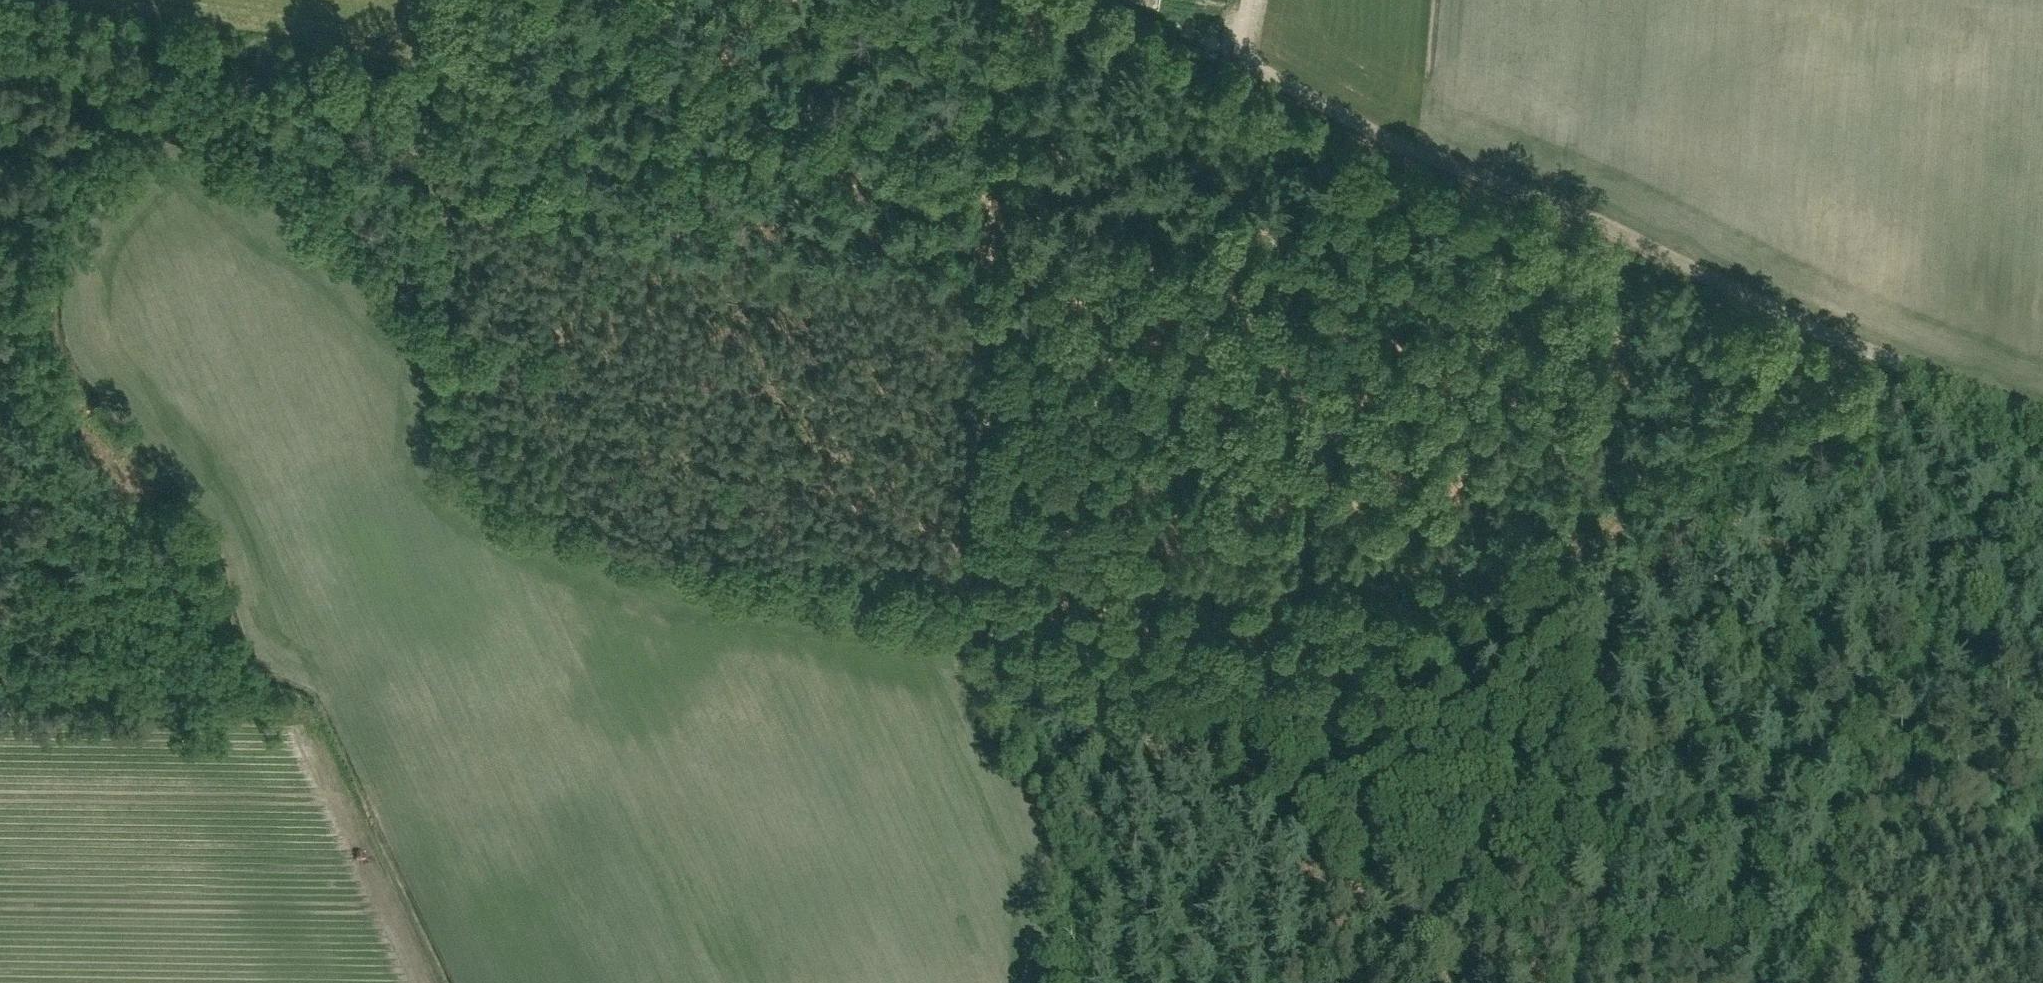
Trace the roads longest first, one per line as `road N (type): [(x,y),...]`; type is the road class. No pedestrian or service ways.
road 1 (track): [(2042,415),(1832,336),(1604,224),(1388,139),(1252,63),(1255,0)]
road 2 (track): [(439,0),(431,97),(446,360),(432,368)]

